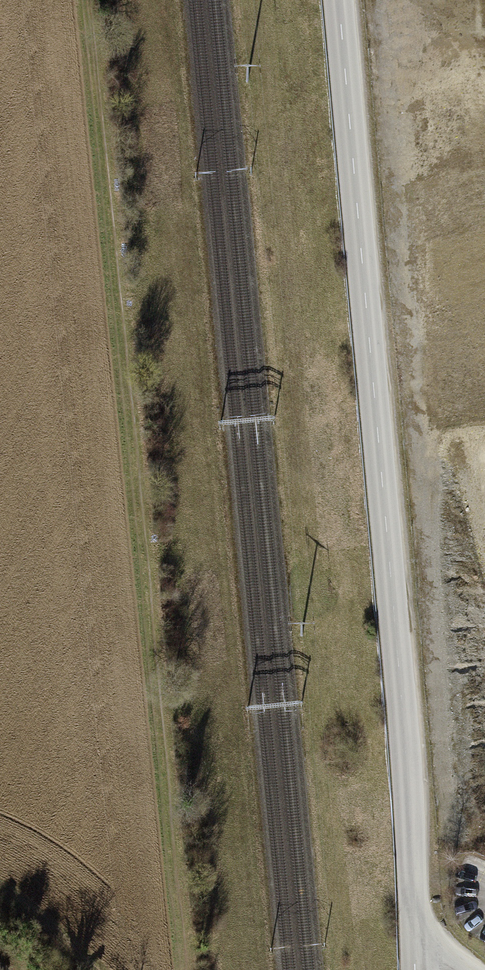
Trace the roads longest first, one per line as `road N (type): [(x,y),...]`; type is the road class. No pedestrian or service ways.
road 1 (track): [(184,969),(86,0)]
road 2 (unclassified): [(414,969),(409,774),(338,0)]

